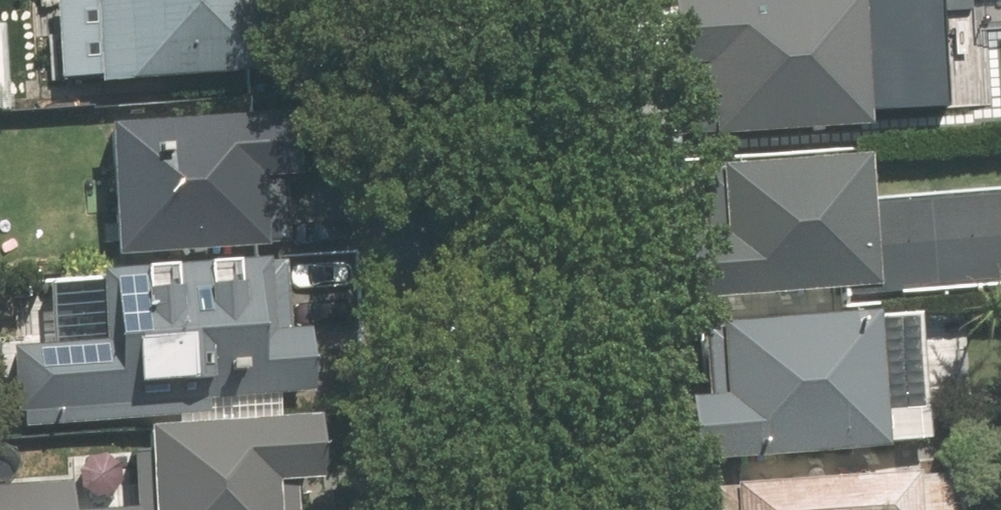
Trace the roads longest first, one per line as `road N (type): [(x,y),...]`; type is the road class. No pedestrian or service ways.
road 1 (residential): [(502,509),(467,0)]

